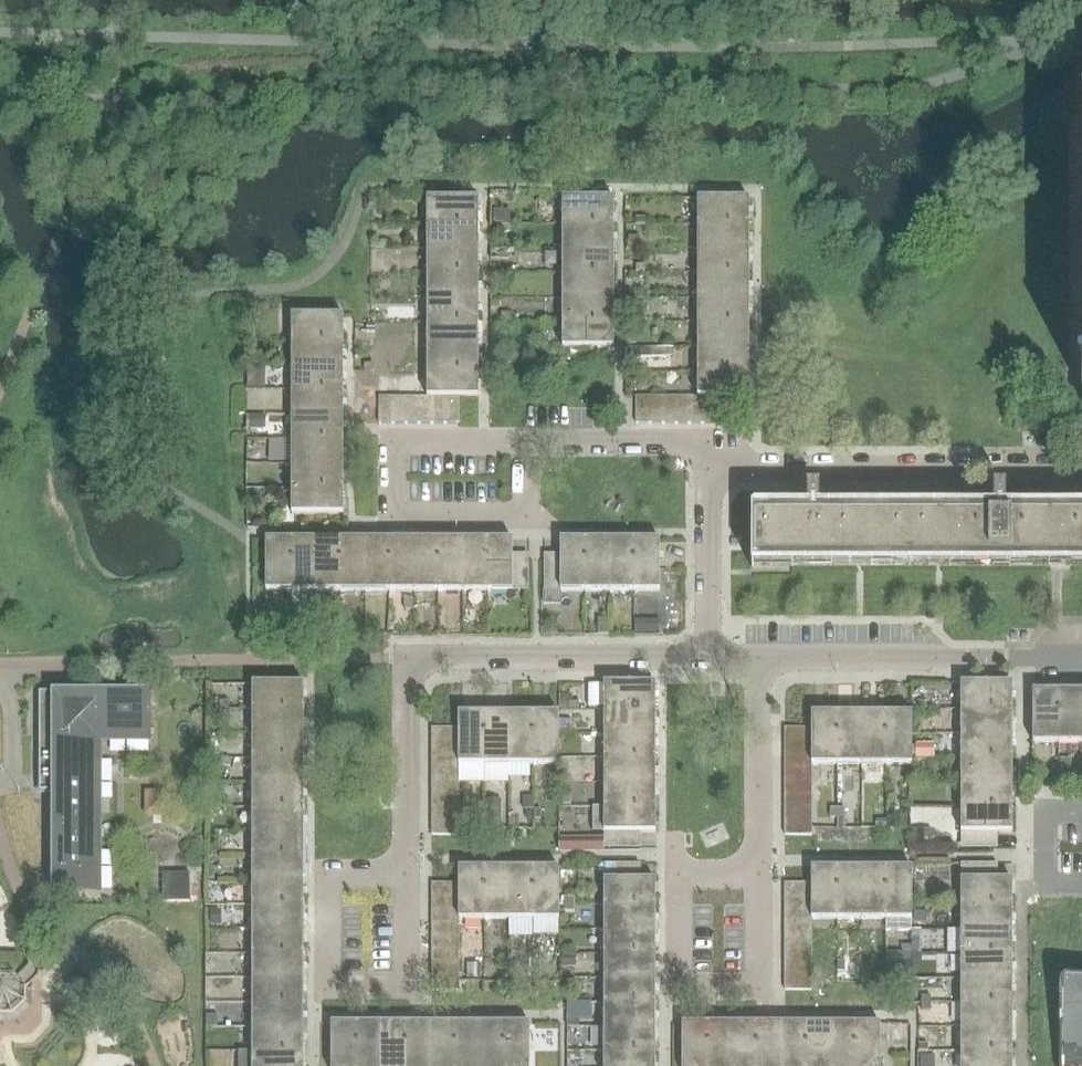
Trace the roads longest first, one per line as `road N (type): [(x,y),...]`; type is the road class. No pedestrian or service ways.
road 1 (residential): [(405,874),(405,657),(709,657)]
road 2 (residential): [(1081,468),(708,468)]
road 3 (residential): [(1081,657),(758,657)]
road 4 (residential): [(758,873),(679,873),(679,988),(758,988)]
road 5 (residential): [(405,874),(328,874),(328,988),(405,988)]
road 6 (residential): [(758,873),(758,657)]
road 7 (residential): [(708,468),(708,441),(524,442)]
road 8 (residential): [(392,514),(524,514),(524,442)]
road 9 (residential): [(709,657),(708,468)]
road 10 (residential): [(524,442),(392,442)]

